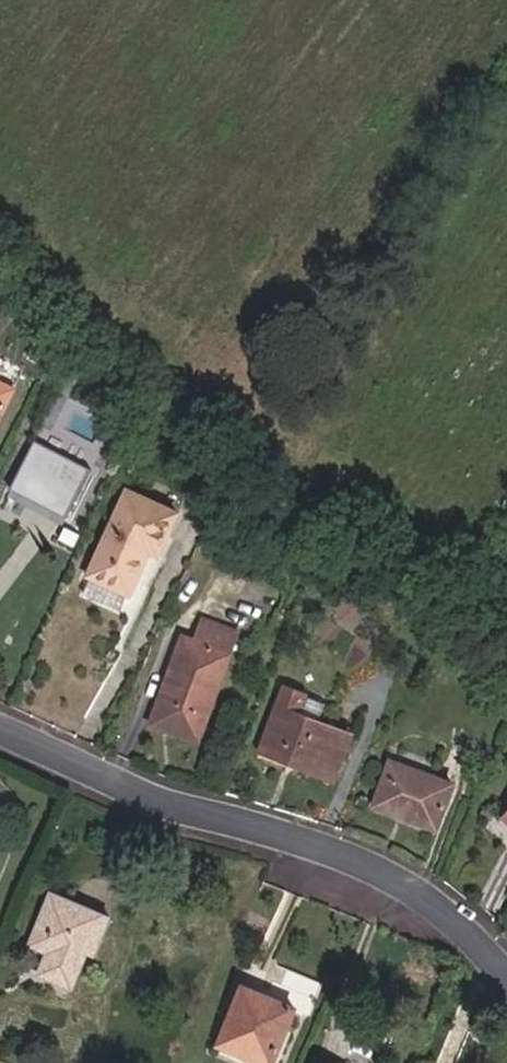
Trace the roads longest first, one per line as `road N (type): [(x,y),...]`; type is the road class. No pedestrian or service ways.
road 1 (residential): [(0,733),(176,813),(346,853),(459,914),(506,981)]

